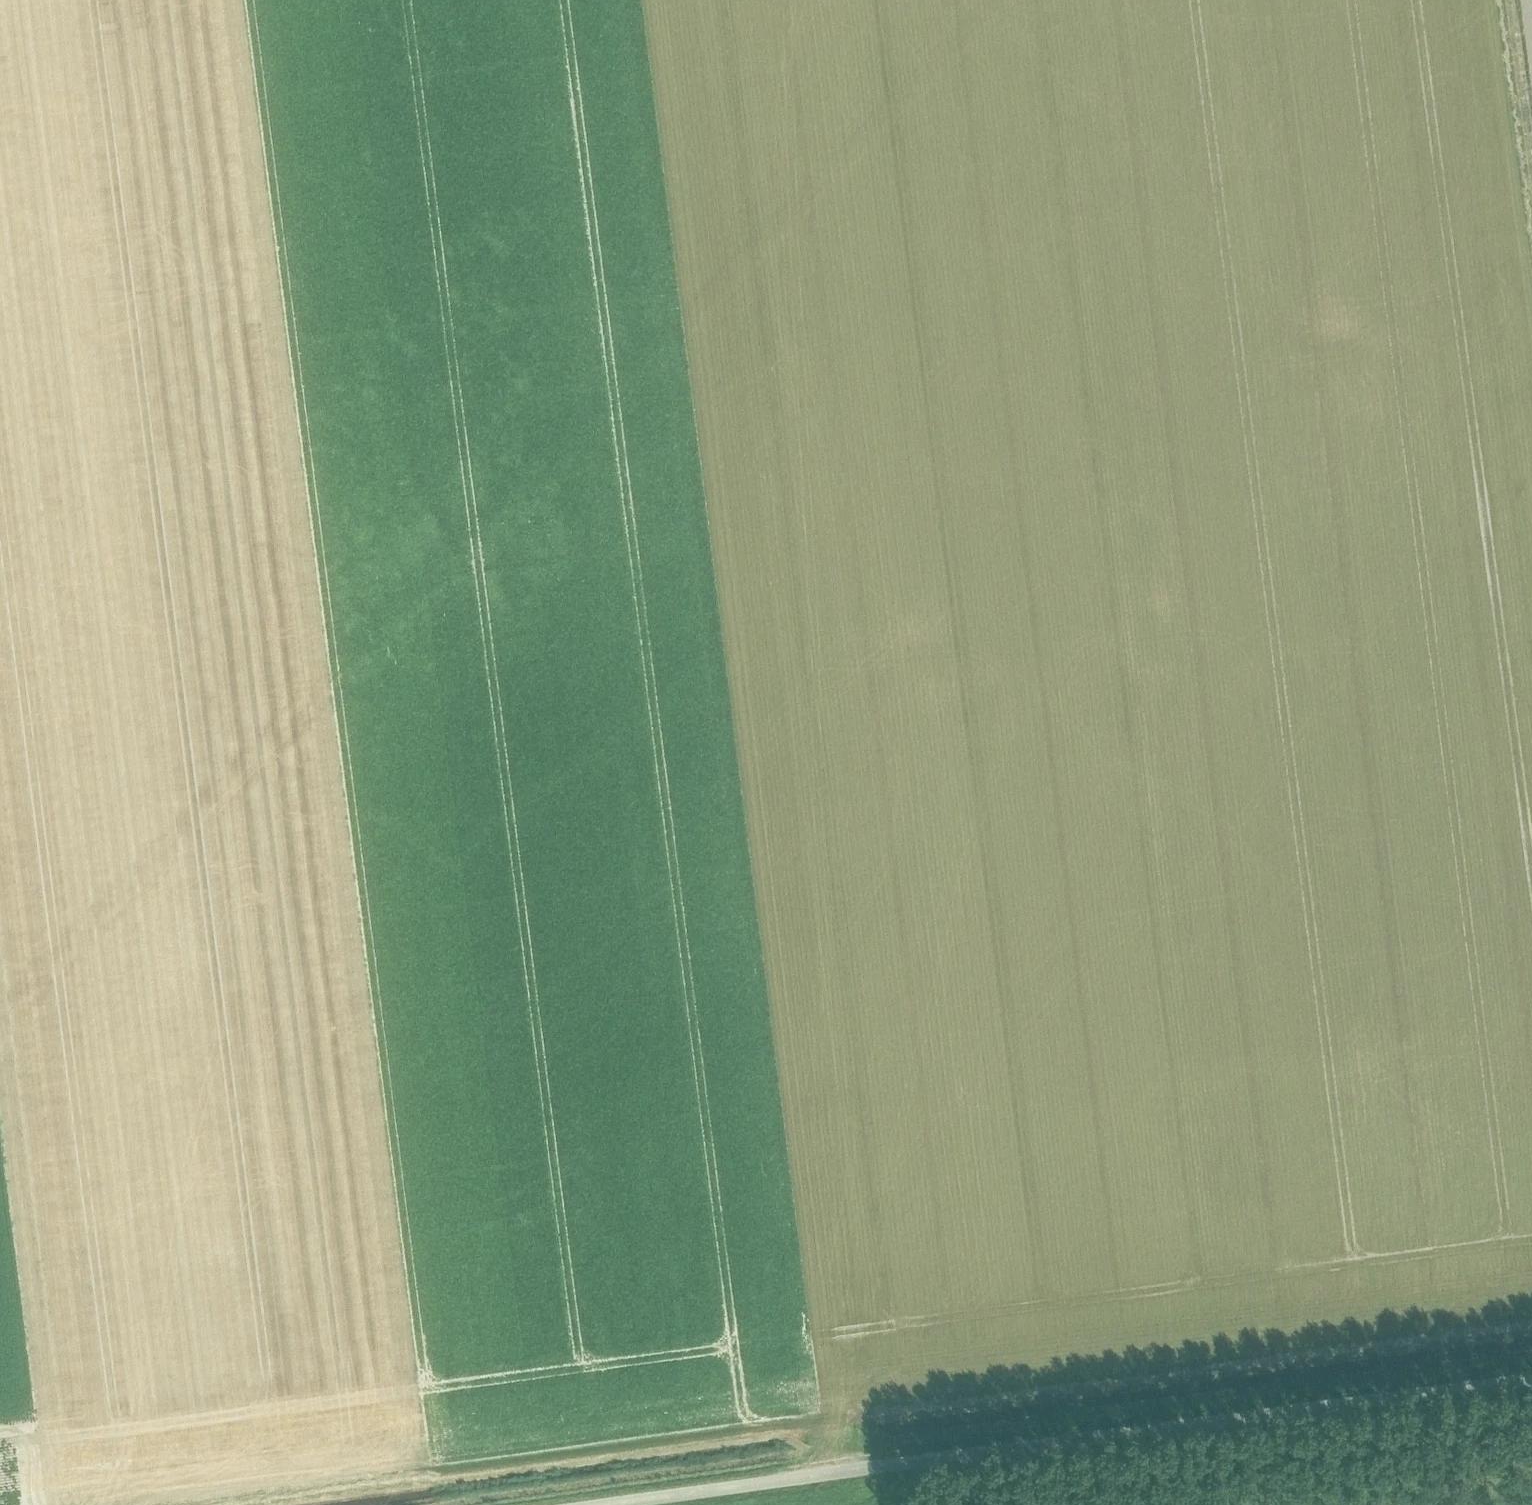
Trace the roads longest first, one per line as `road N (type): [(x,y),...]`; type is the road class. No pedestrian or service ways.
road 1 (unclassified): [(587,1504),(1531,1380)]

